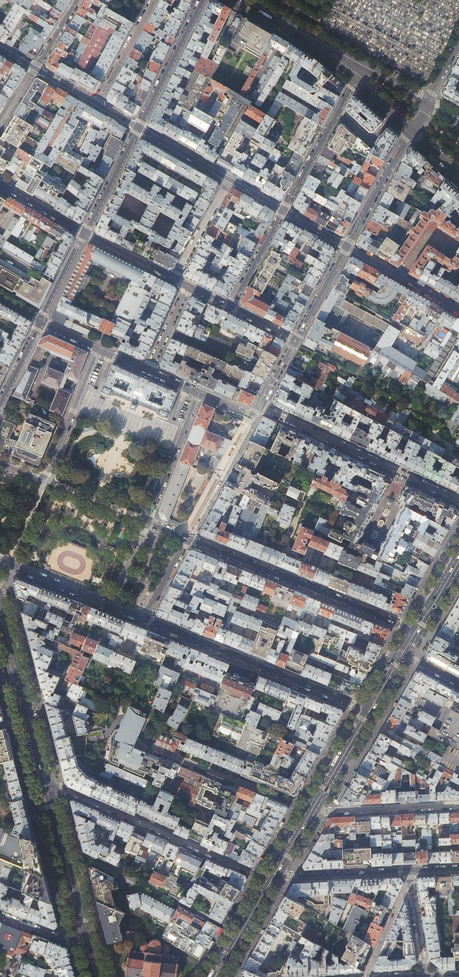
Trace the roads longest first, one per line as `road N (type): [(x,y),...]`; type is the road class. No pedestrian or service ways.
road 1 (residential): [(371,711),(0,563)]
road 2 (residential): [(188,538),(418,630)]
road 3 (residential): [(271,881),(45,781)]
road 4 (residential): [(458,501),(260,406)]
road 5 (residential): [(0,463),(47,476),(98,349)]
road 6 (residential): [(198,393),(147,522),(188,538)]
road 7 (primary): [(90,951),(45,781)]
road 8 (primary): [(45,781),(1,614)]
road 9 (residential): [(312,810),(458,805)]
road 10 (residential): [(202,0),(139,127)]
road 11 (residential): [(188,538),(254,418)]
road 12 (residential): [(408,870),(274,877)]
road 13 (residential): [(347,247),(412,130)]

